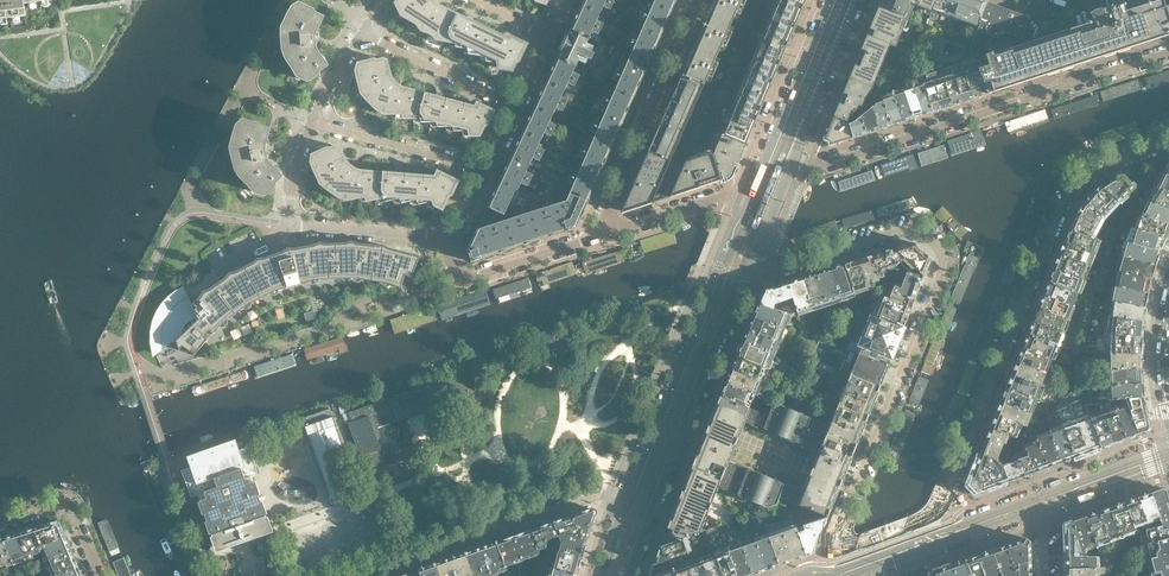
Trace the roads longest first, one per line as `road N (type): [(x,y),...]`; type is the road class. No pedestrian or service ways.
road 1 (residential): [(928,542),(1060,209),(1096,169),(1168,144)]
road 2 (residential): [(1168,53),(785,179)]
road 3 (residential): [(935,243),(944,266),(816,575)]
road 4 (tertiary): [(629,575),(746,276)]
road 5 (residential): [(360,575),(593,497),(610,500),(620,514)]
road 6 (tertiary): [(718,265),(620,514)]
road 7 (residential): [(1168,454),(928,542)]
road 8 (residential): [(614,230),(608,209),(700,0)]
road 9 (tertiary): [(832,0),(754,187)]
road 10 (unclassified): [(746,276),(913,232),(935,243)]
road 11 (residential): [(614,230),(472,279),(452,259),(453,242)]
road 12 (tertiary): [(785,179),(858,0)]
road 13 (residential): [(488,168),(310,123)]
road 14 (residential): [(515,109),(361,35)]
road 15 (residential): [(453,242),(289,224)]
road 16 (residential): [(754,187),(614,230)]
road 17 (residential): [(1040,514),(1168,460)]
road 18 (residential): [(0,528),(57,511),(72,518),(96,575)]
road 19 (residential): [(920,558),(1040,514)]

